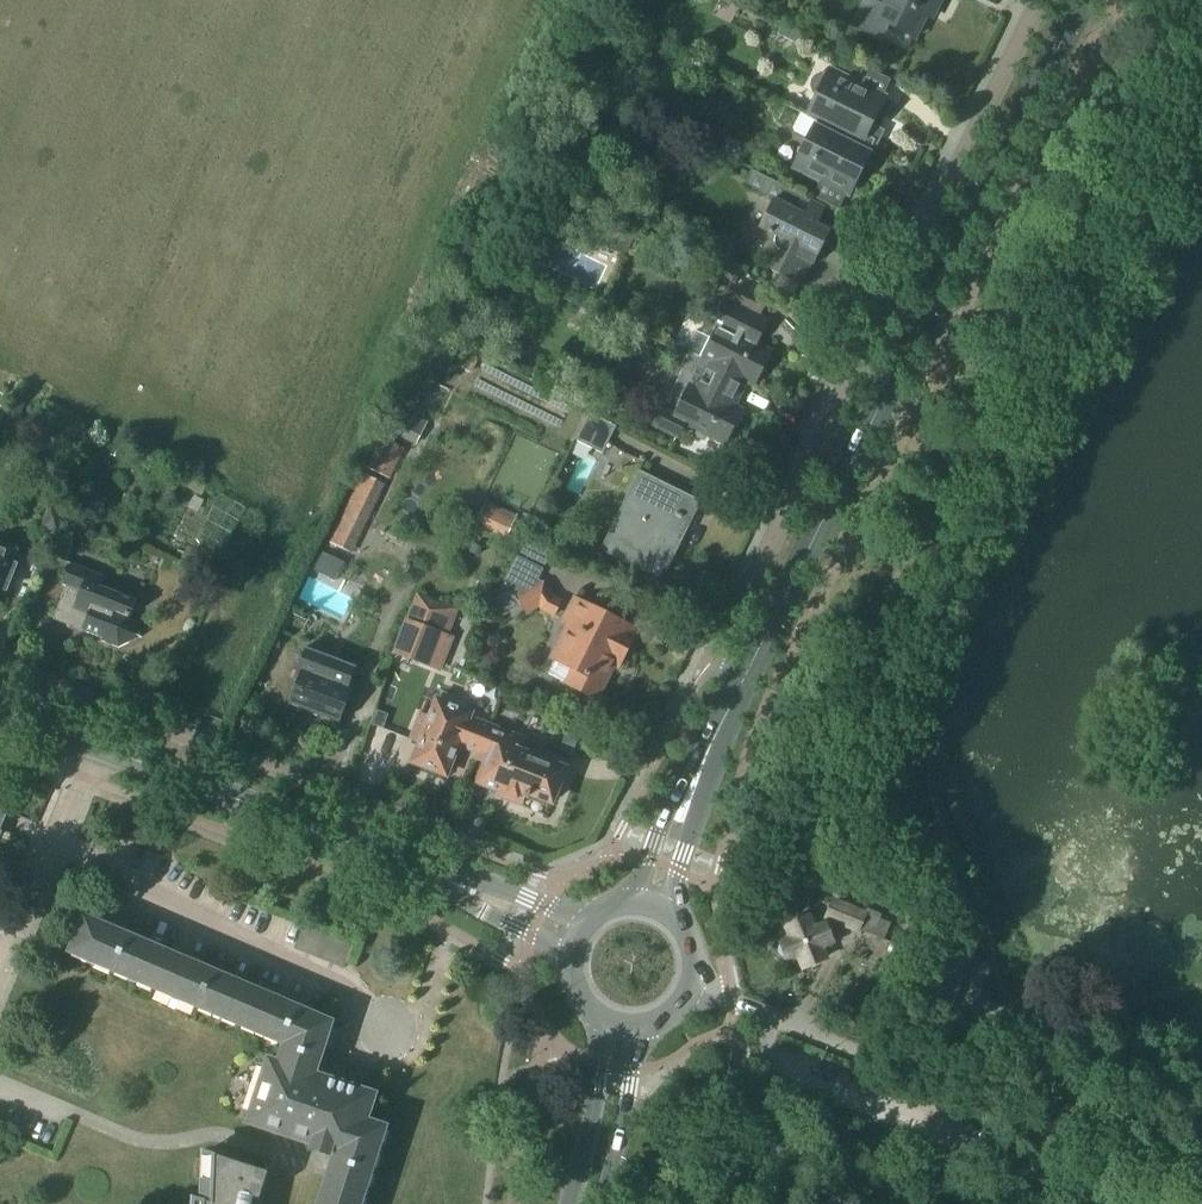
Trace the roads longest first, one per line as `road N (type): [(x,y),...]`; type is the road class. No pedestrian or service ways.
road 1 (track): [(1201,2),(717,899)]
road 2 (secondary): [(730,709),(1082,0)]
road 3 (unclassified): [(1041,0),(718,651),(730,709)]
road 4 (secondary): [(91,743),(574,934)]
road 5 (residential): [(0,963),(91,743)]
road 6 (secondary): [(654,904),(730,709)]
road 7 (secondary): [(589,1203),(626,1029)]
road 8 (secondary): [(574,934),(567,954),(574,993),(602,1022),(626,1029)]

